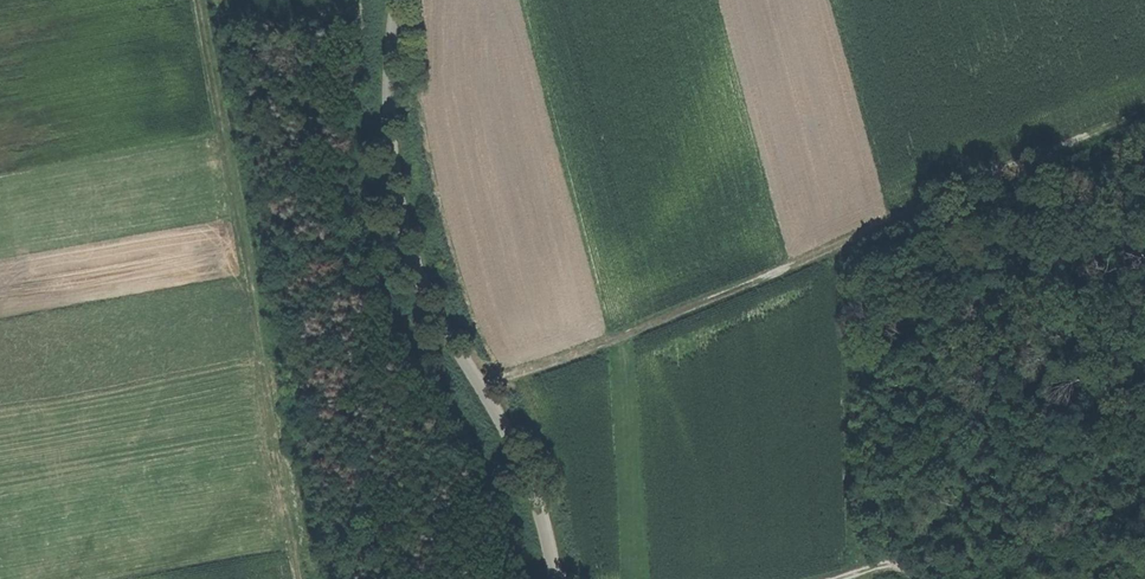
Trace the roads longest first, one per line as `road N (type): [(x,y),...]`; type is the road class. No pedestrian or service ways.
road 1 (track): [(1144,109),(870,222),(780,269),(481,386)]
road 2 (tertiary): [(397,0),(388,145),(393,198),(434,303),(538,501),(560,578)]
road 3 (track): [(339,578),(225,0)]
road 4 (track): [(307,578),(200,0)]
road 5 (track): [(889,560),(1048,321),(1144,199)]

